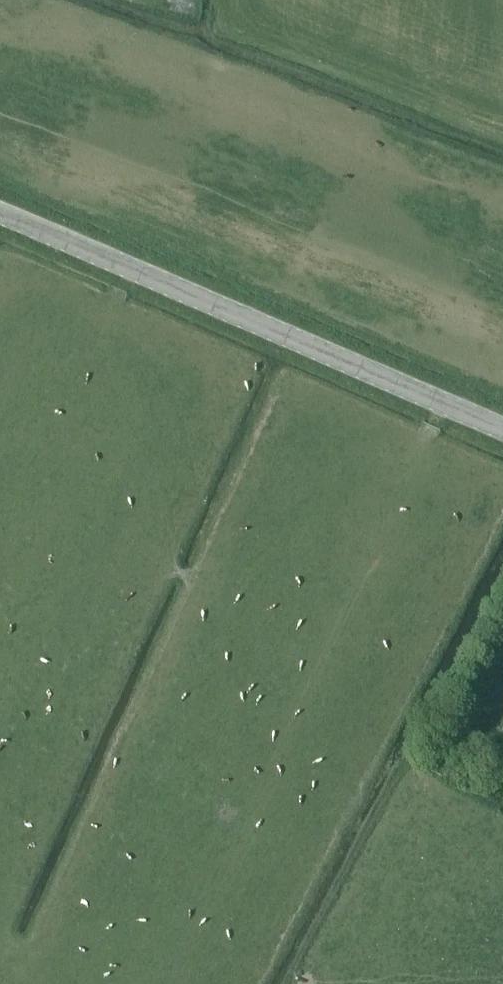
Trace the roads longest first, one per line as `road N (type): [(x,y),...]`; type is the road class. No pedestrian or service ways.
road 1 (tertiary): [(502,429),(0,213)]

